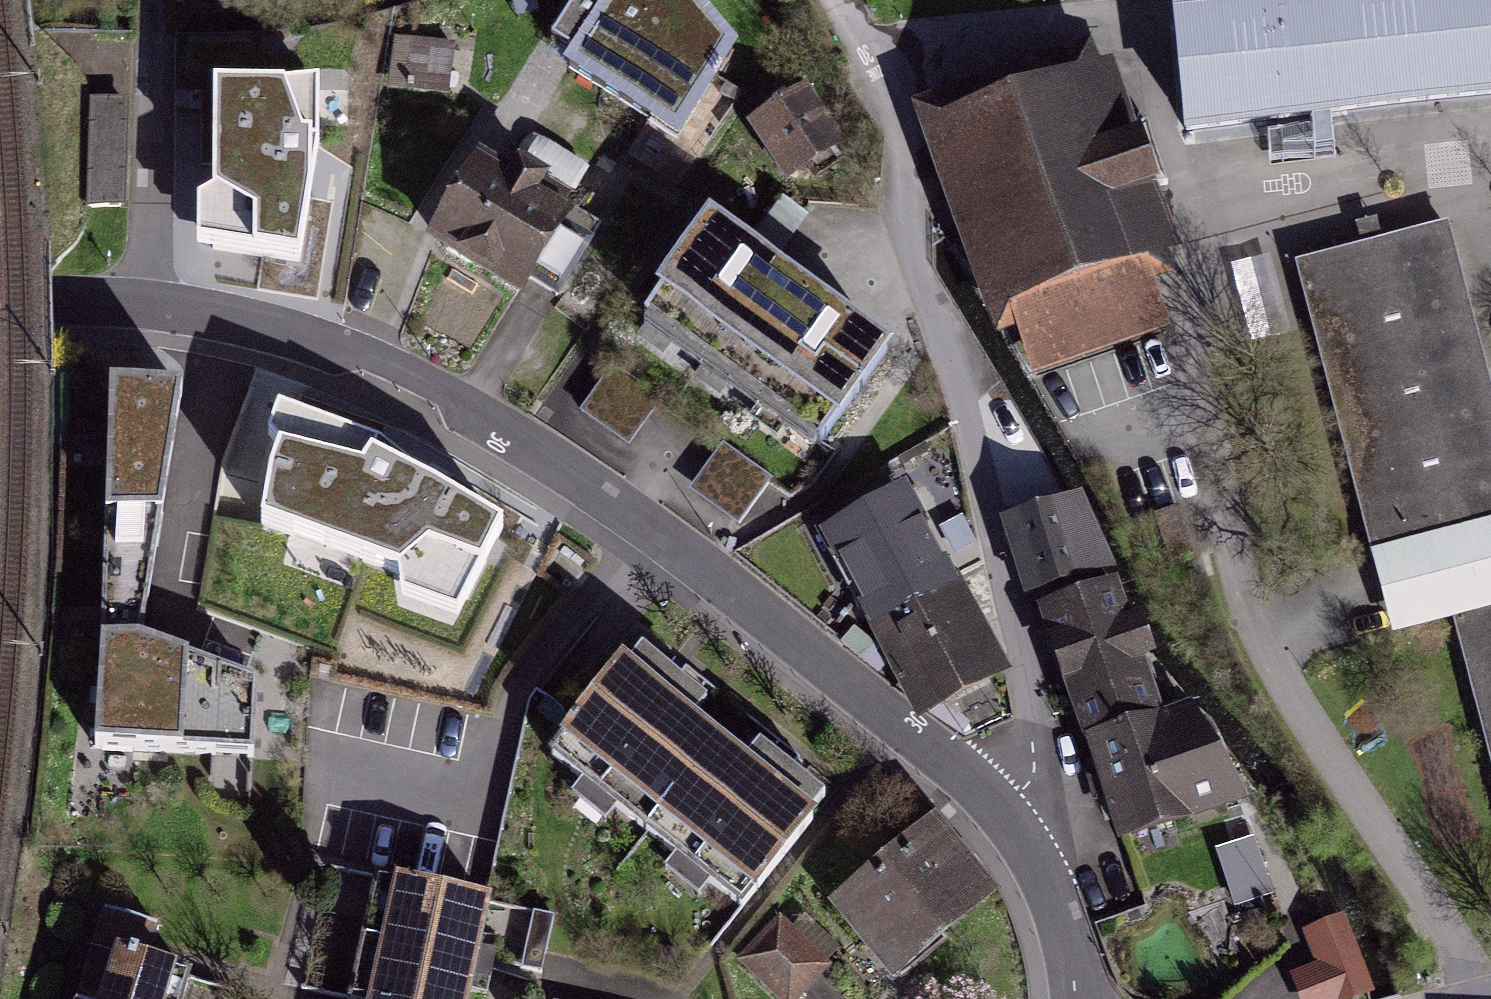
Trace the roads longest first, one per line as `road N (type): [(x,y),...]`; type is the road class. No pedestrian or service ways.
road 1 (residential): [(1074,998),(1053,898),(1012,823),(952,763),(594,488),(487,419),(268,331),(149,306),(0,305)]

